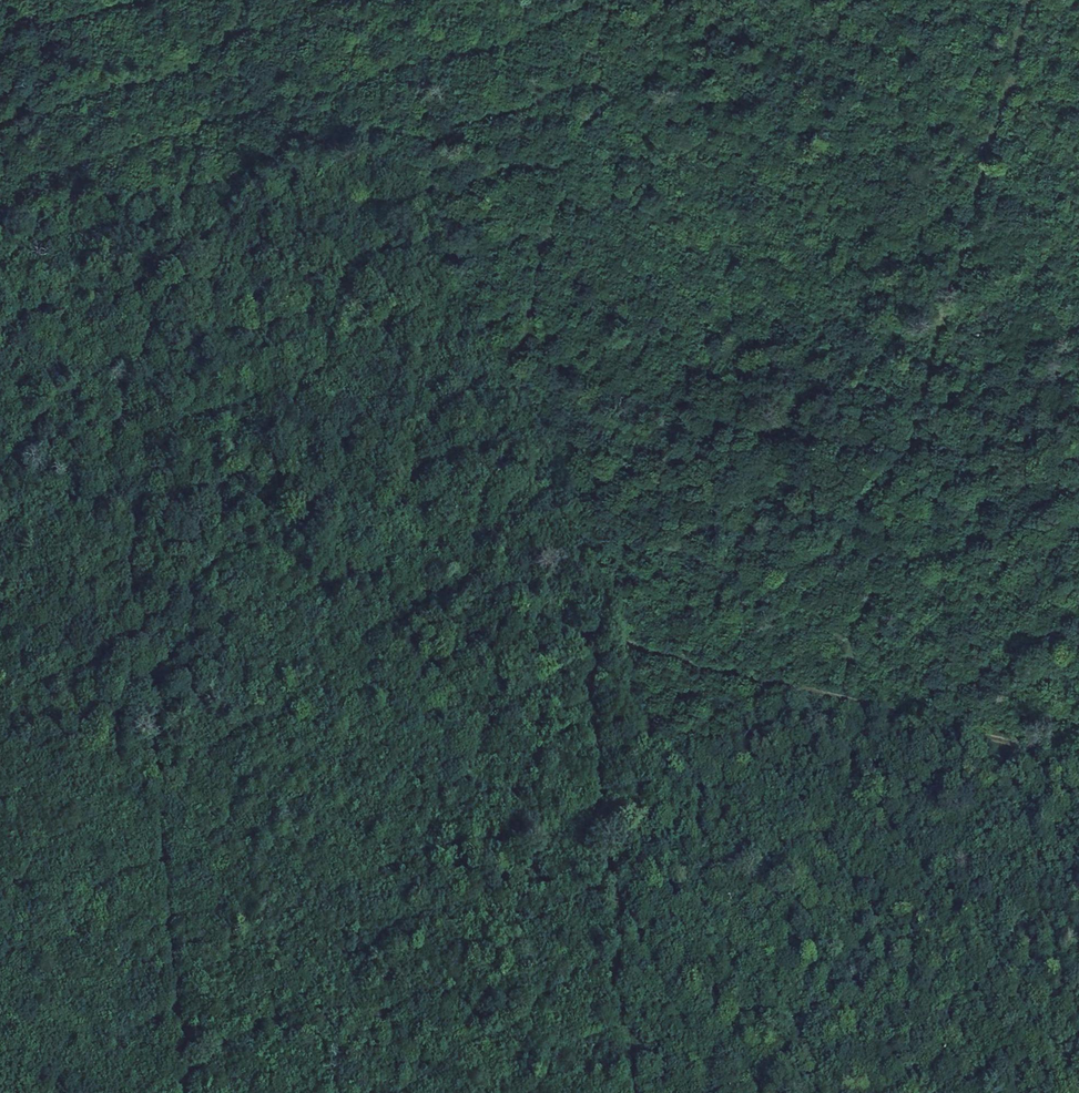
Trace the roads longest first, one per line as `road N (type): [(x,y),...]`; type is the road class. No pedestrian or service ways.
road 1 (track): [(1078,760),(0,478)]

